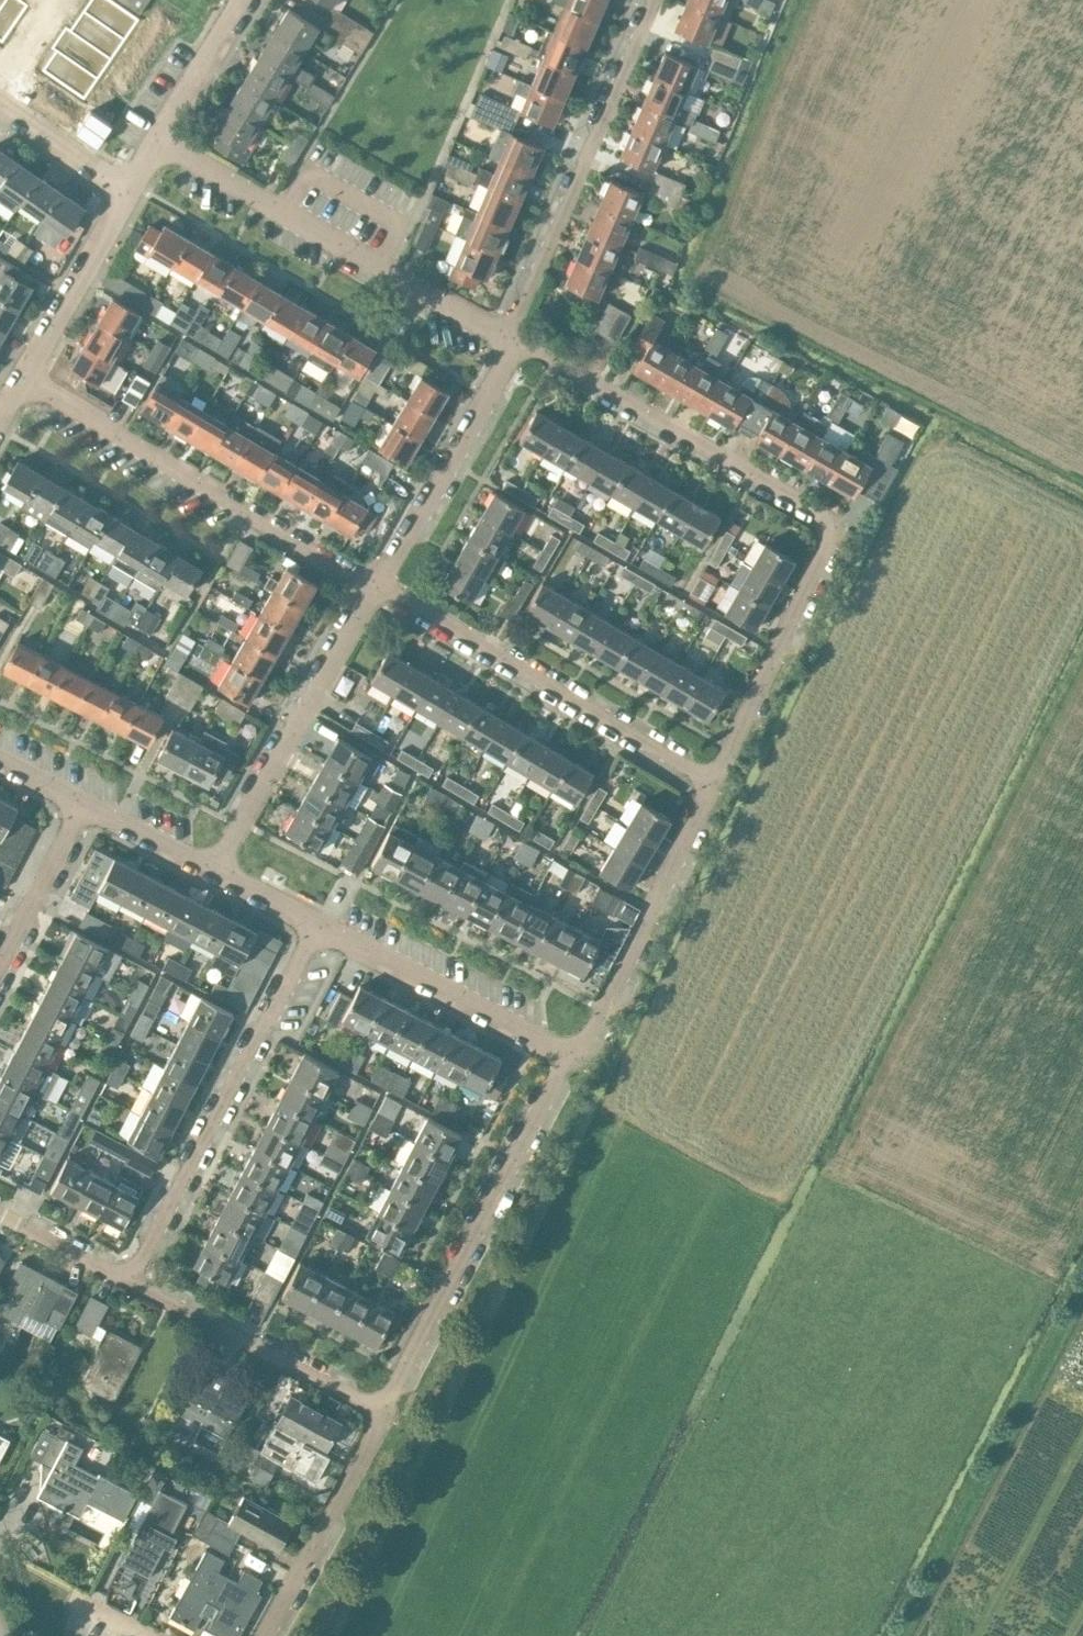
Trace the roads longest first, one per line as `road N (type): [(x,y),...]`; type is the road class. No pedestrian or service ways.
road 1 (residential): [(520,347),(838,525),(711,785)]
road 2 (residential): [(376,586),(21,380)]
road 3 (residential): [(383,1408),(576,1058)]
road 4 (residential): [(132,1280),(317,926)]
road 5 (residential): [(502,337),(158,141)]
road 6 (residential): [(711,785),(376,586)]
road 7 (residential): [(650,0),(502,337)]
road 8 (residential): [(376,586),(214,872)]
road 9 (residential): [(711,785),(576,1058)]
road 10 (residential): [(576,1058),(317,926)]
road 11 (residential): [(383,1408),(132,1280)]
road 12 (residential): [(520,347),(376,586)]
road 13 (residential): [(261,1635),(383,1408)]
road 14 (residential): [(21,380),(129,191)]
road 15 (residential): [(0,964),(83,804)]
road 16 (residential): [(158,141),(241,0)]
road 17 (residential): [(129,191),(0,102)]
road 18 (residential): [(132,1280),(0,1211)]
road 19 (residential): [(214,872),(83,804)]

